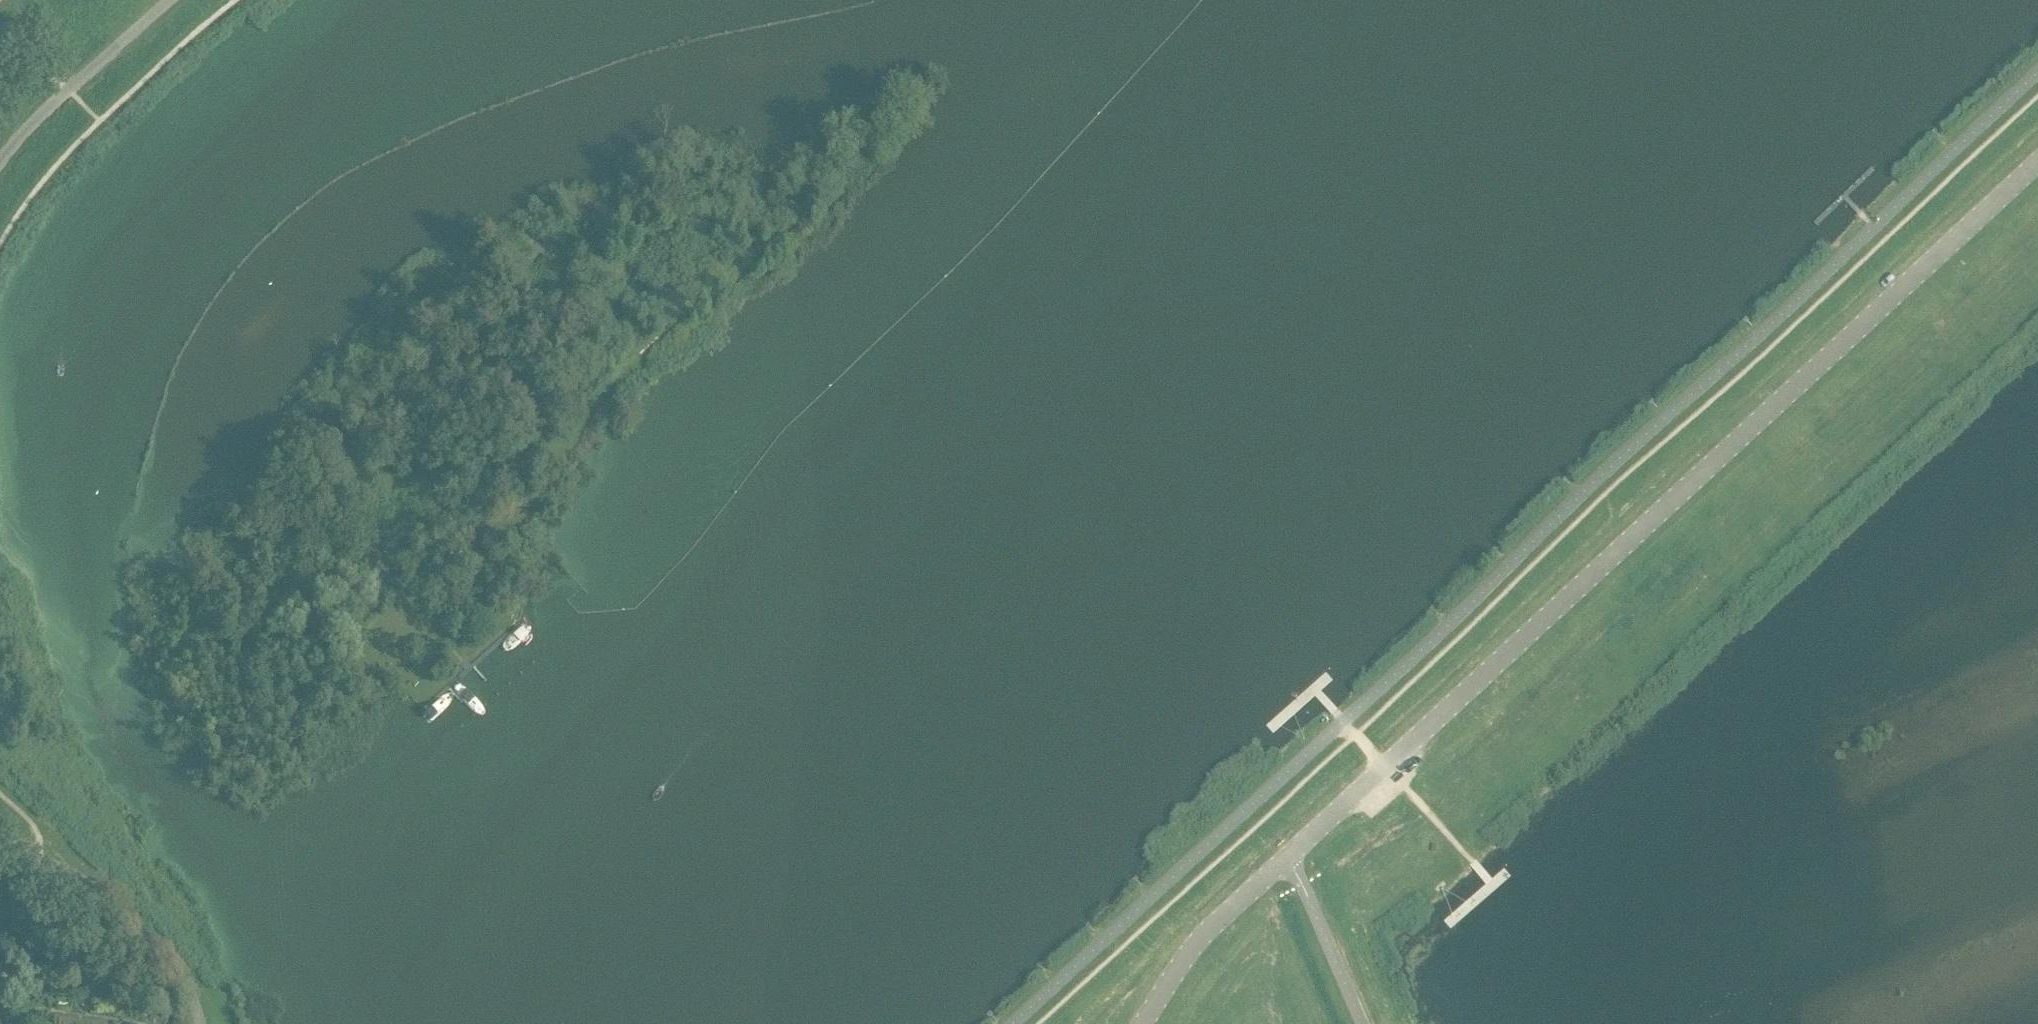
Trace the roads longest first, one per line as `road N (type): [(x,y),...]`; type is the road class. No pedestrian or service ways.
road 1 (unclassified): [(1143,1023),(1199,938),(2037,162)]

